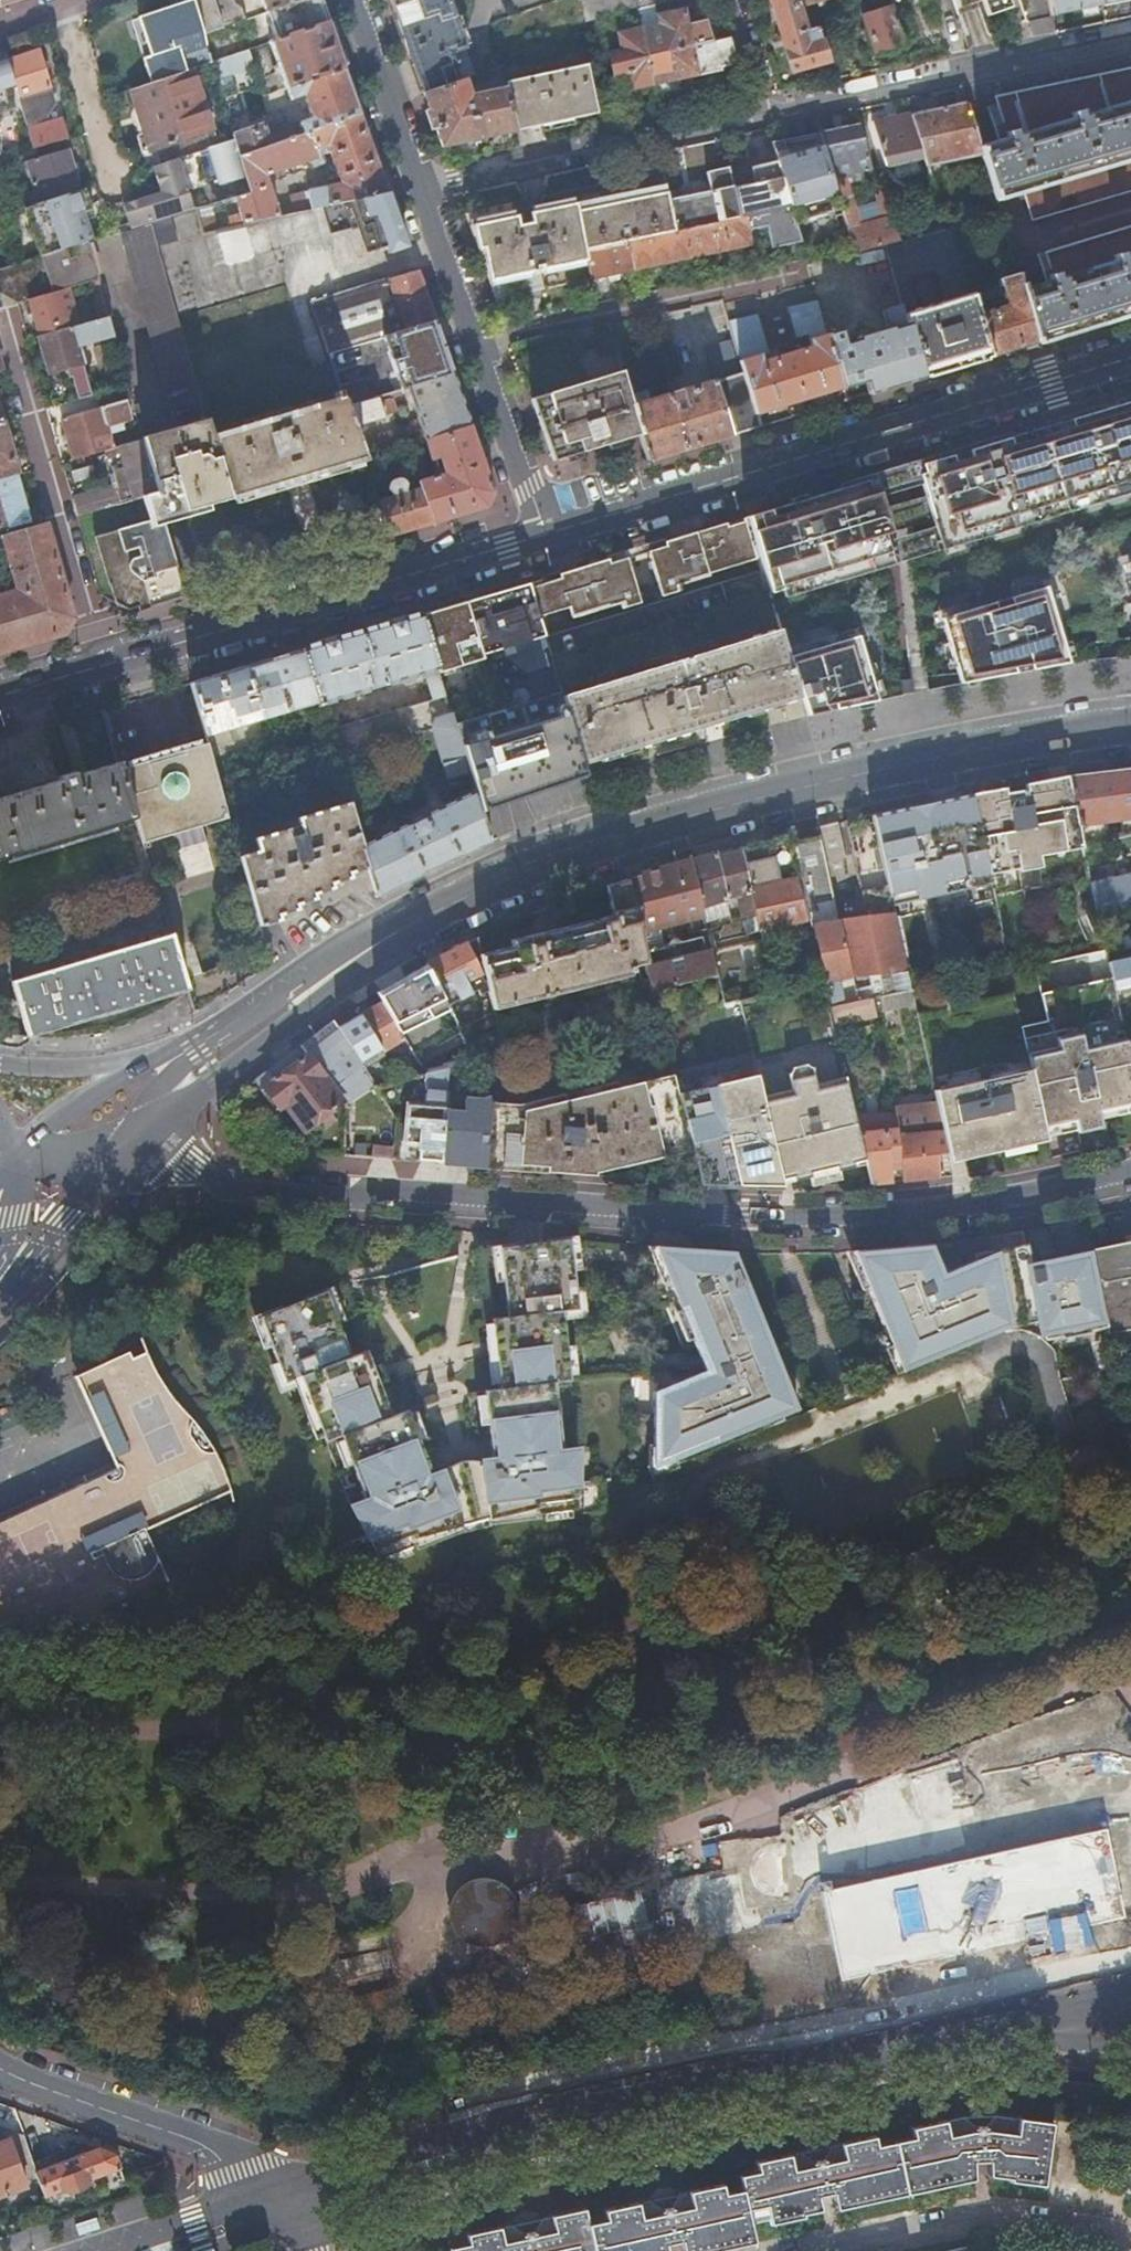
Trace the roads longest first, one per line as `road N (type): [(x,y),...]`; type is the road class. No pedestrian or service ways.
road 1 (residential): [(118,1163),(785,1224),(907,1219),(1130,1183)]
road 2 (secondary): [(299,1002),(408,927),(589,848),(928,760),(1130,727)]
road 3 (secondary): [(297,2191),(1052,2014)]
road 4 (primary): [(1130,361),(542,537)]
road 5 (primary): [(542,537),(103,667)]
road 6 (residential): [(765,110),(1130,34)]
road 7 (residential): [(420,188),(542,537)]
road 8 (residential): [(103,667),(1,313)]
road 9 (residential): [(420,188),(765,110)]
road 10 (residential): [(1125,2250),(1112,2234),(958,2213),(789,2250)]
road 11 (tertiary): [(297,2191),(228,2148),(0,2065)]
road 12 (secondary): [(118,1163),(299,1002)]
road 13 (residential): [(355,0),(420,188)]
road 14 (primary): [(0,1302),(118,1163)]
road 15 (secondary): [(131,2250),(297,2191)]
road 16 (secondary): [(196,1046),(154,1093),(118,1163)]
road 17 (secondary): [(131,1067),(20,1152)]
road 18 (secondary): [(131,1067),(0,1064)]

